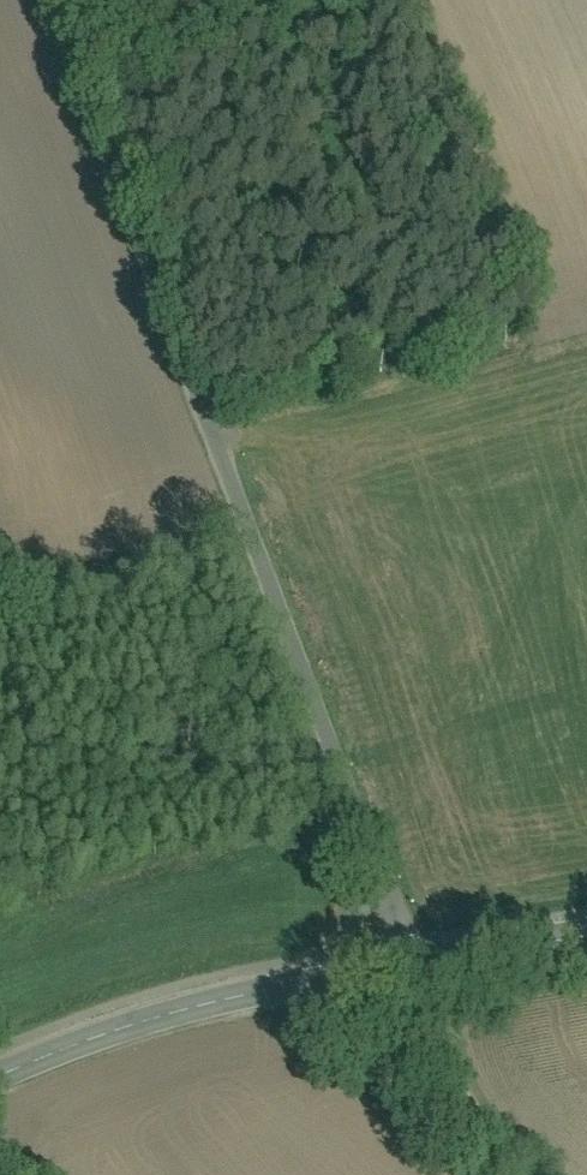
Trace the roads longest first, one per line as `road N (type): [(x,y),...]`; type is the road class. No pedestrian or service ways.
road 1 (unclassified): [(417,964),(45,0)]
road 2 (tertiary): [(0,1077),(119,1028),(251,992),(417,964)]
road 3 (track): [(417,964),(480,1120),(528,1174)]
road 4 (tertiary): [(417,964),(586,936)]

